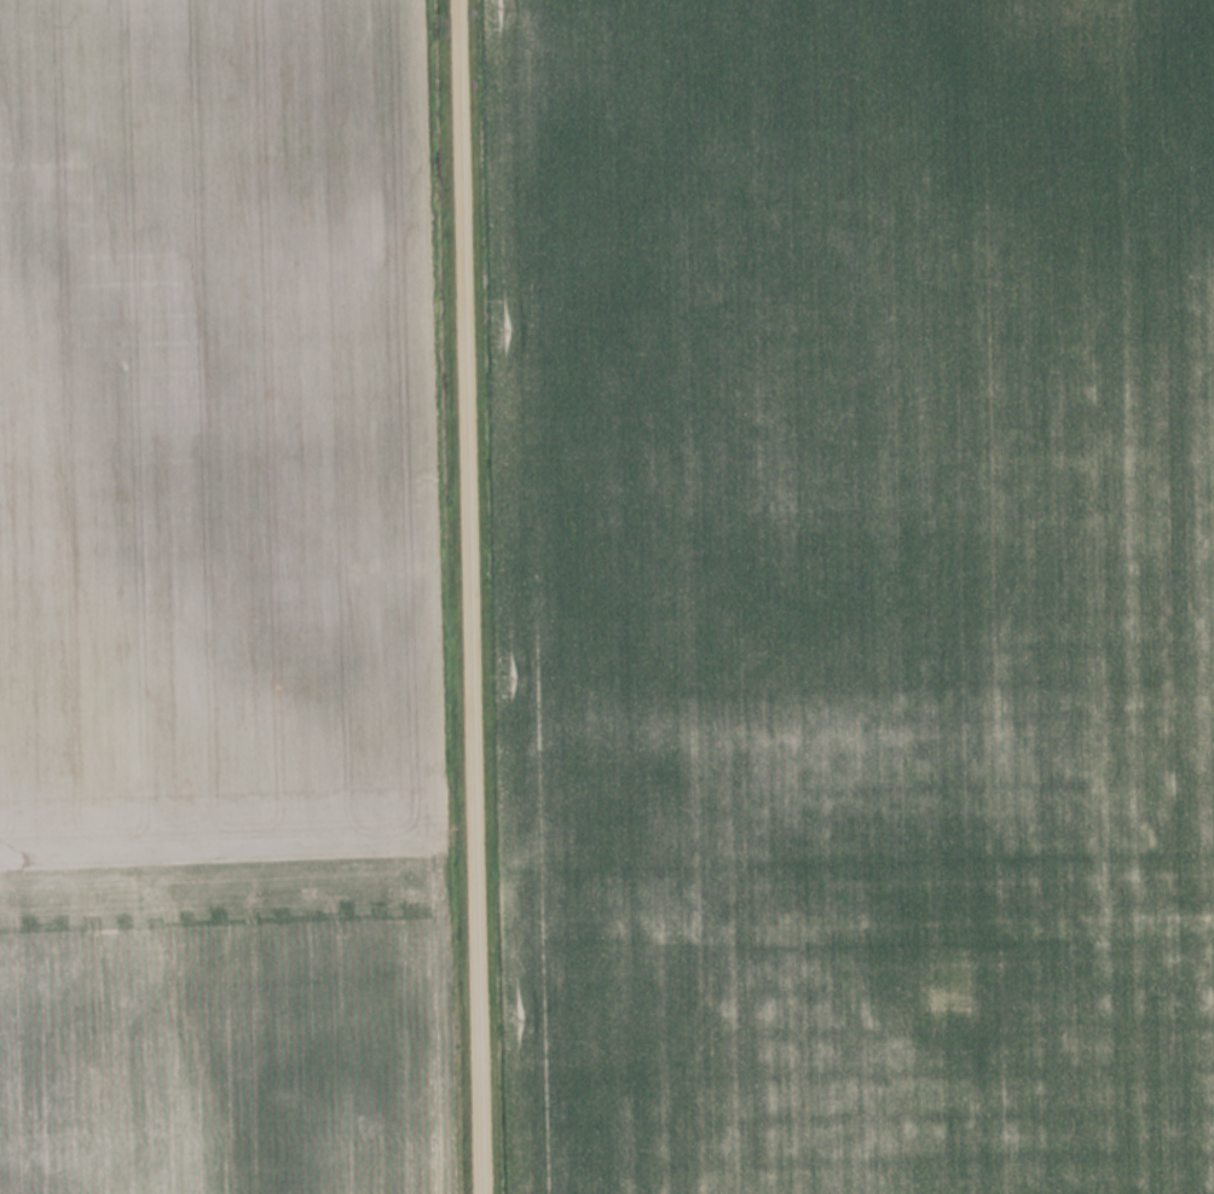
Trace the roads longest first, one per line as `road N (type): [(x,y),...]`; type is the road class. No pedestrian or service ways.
road 1 (residential): [(480,1193),(461,0)]

